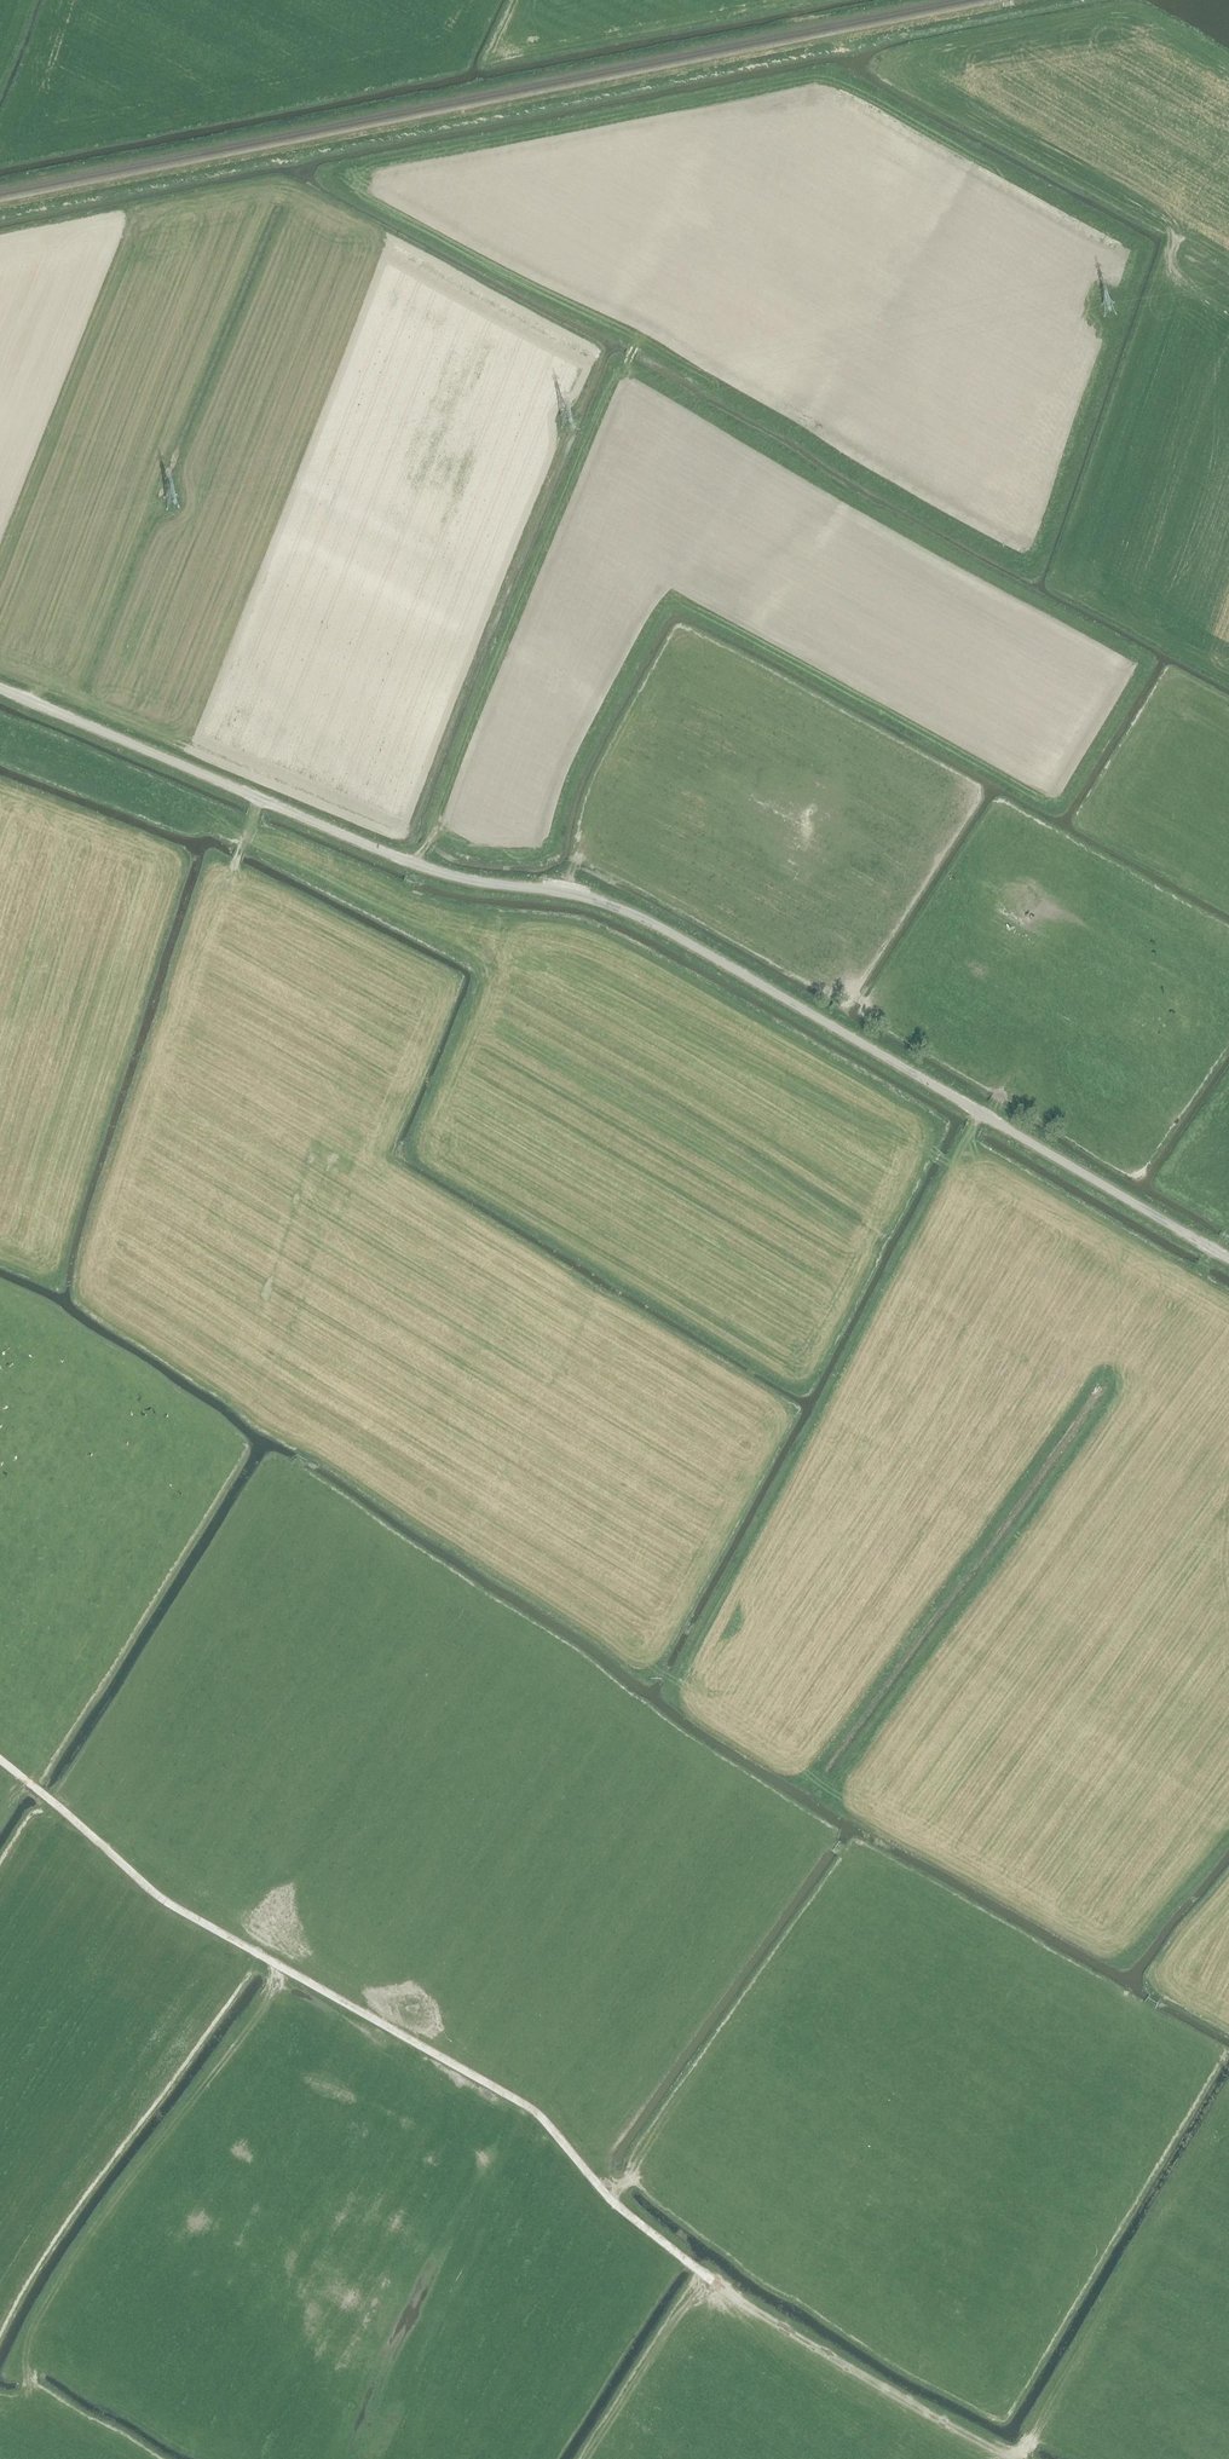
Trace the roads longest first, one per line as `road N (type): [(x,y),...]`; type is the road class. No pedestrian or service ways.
road 1 (tertiary): [(1228,1259),(659,926),(591,899),(419,865),(0,688)]
road 2 (track): [(0,1762),(167,1905),(521,2100),(602,2191),(725,2290),(1013,2458)]

